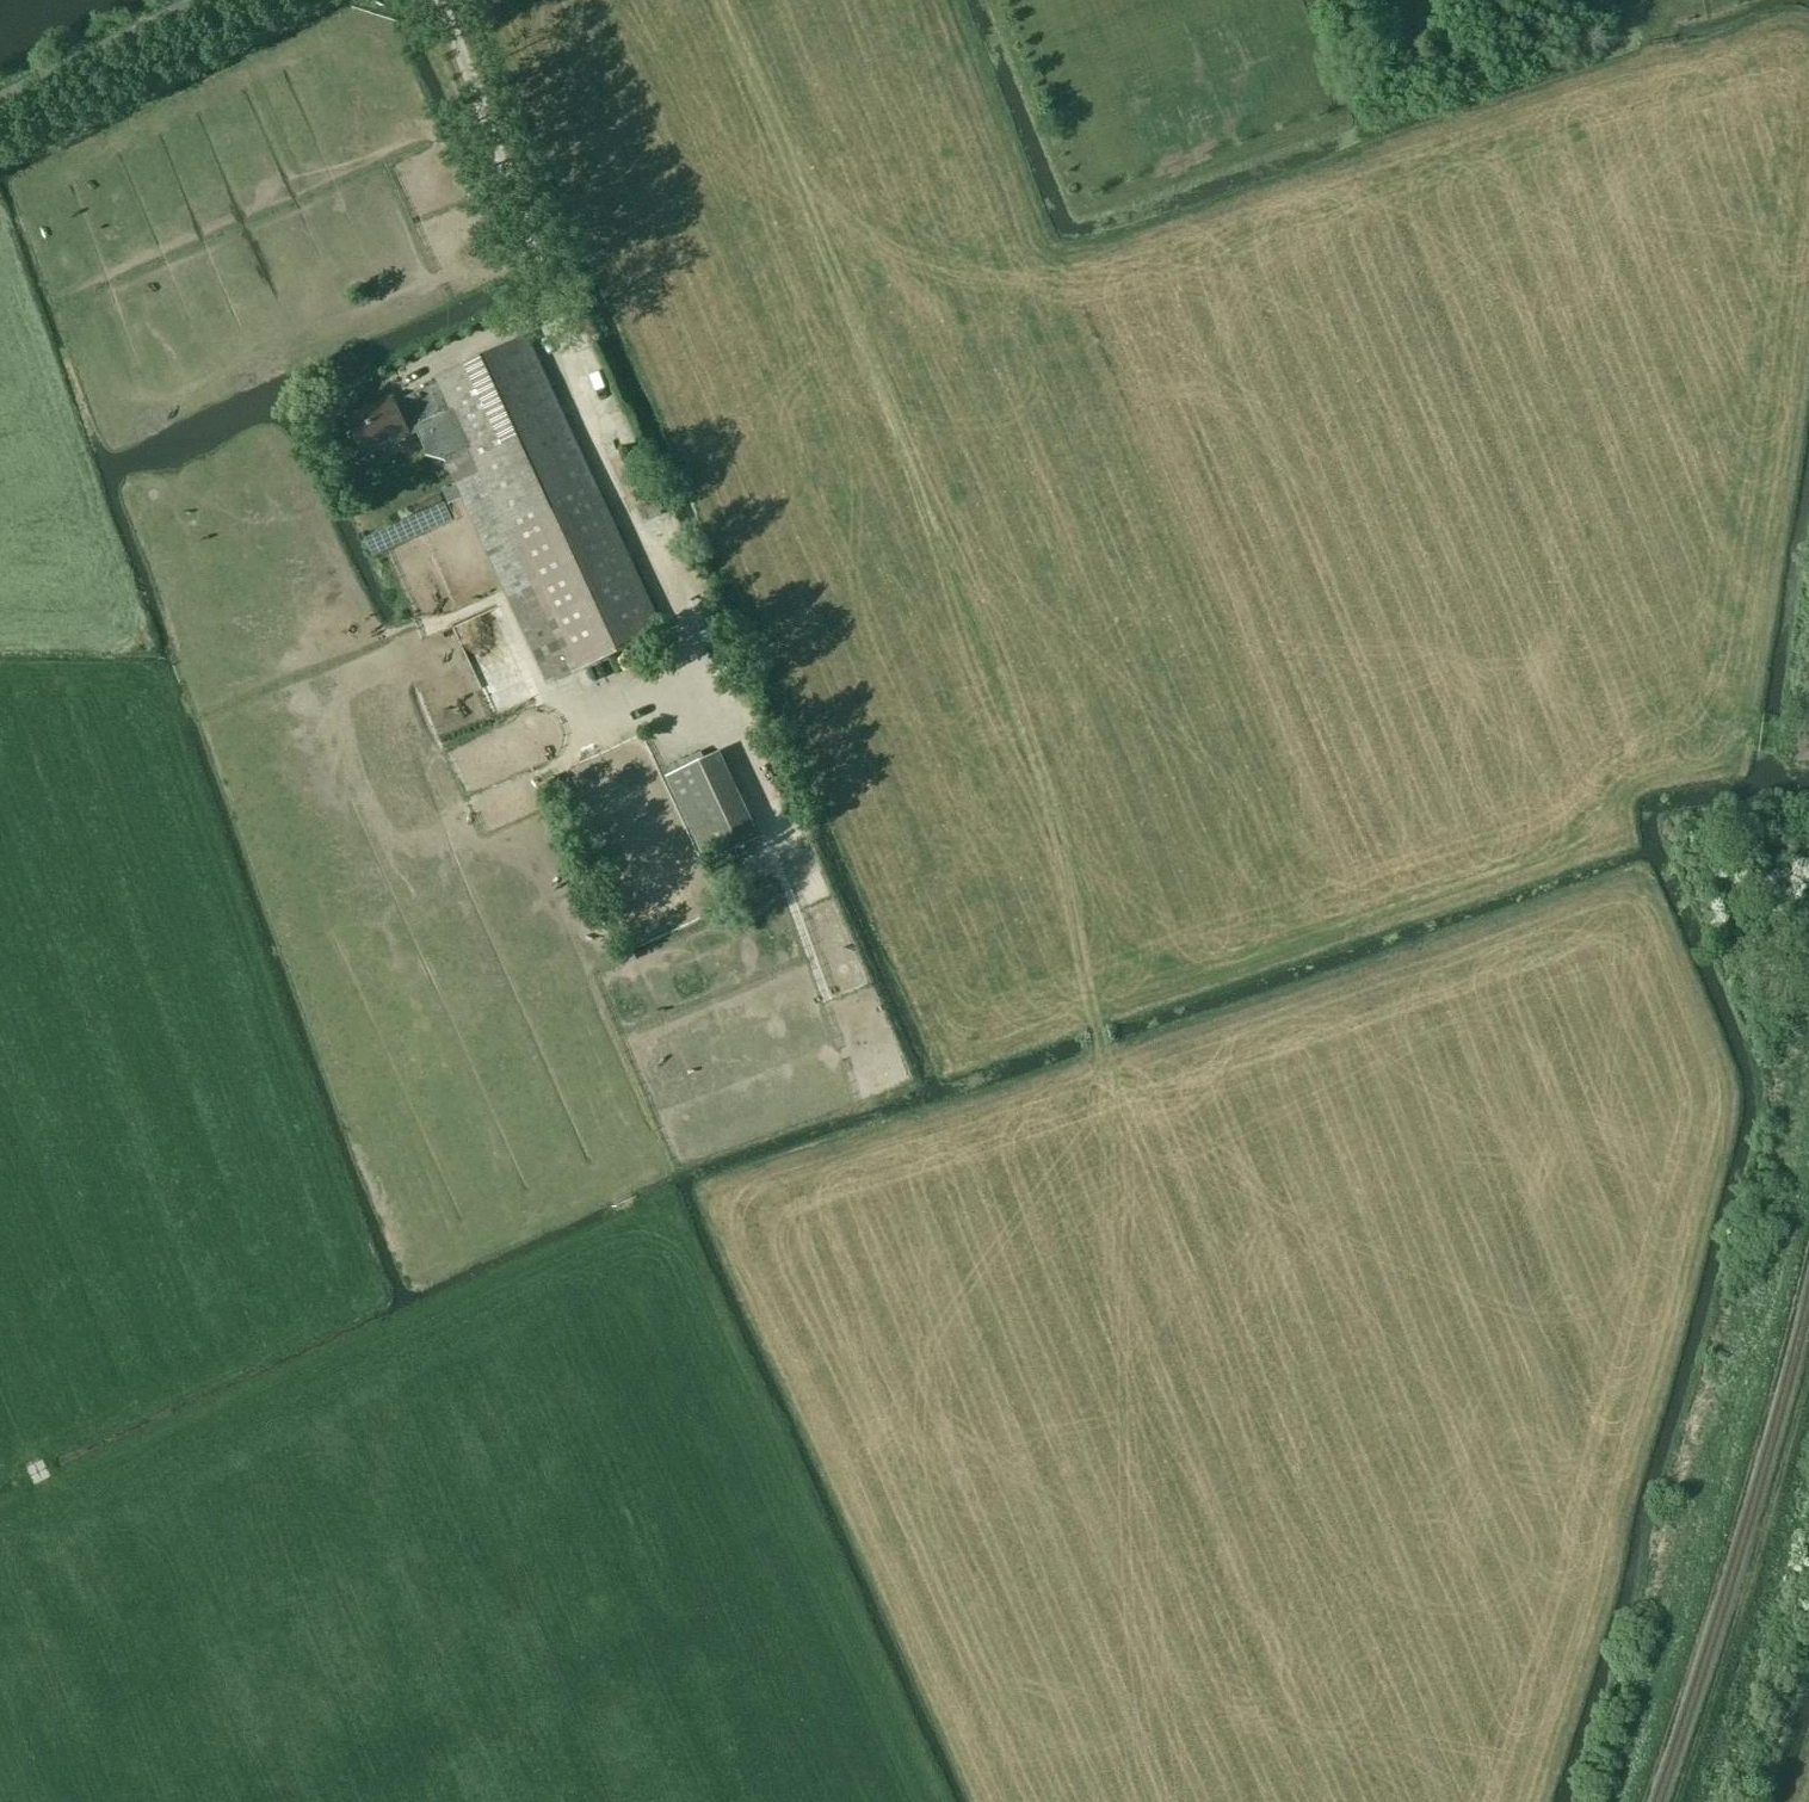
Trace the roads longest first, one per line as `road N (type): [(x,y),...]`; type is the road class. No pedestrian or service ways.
road 1 (tertiary): [(0,105),(208,0)]

